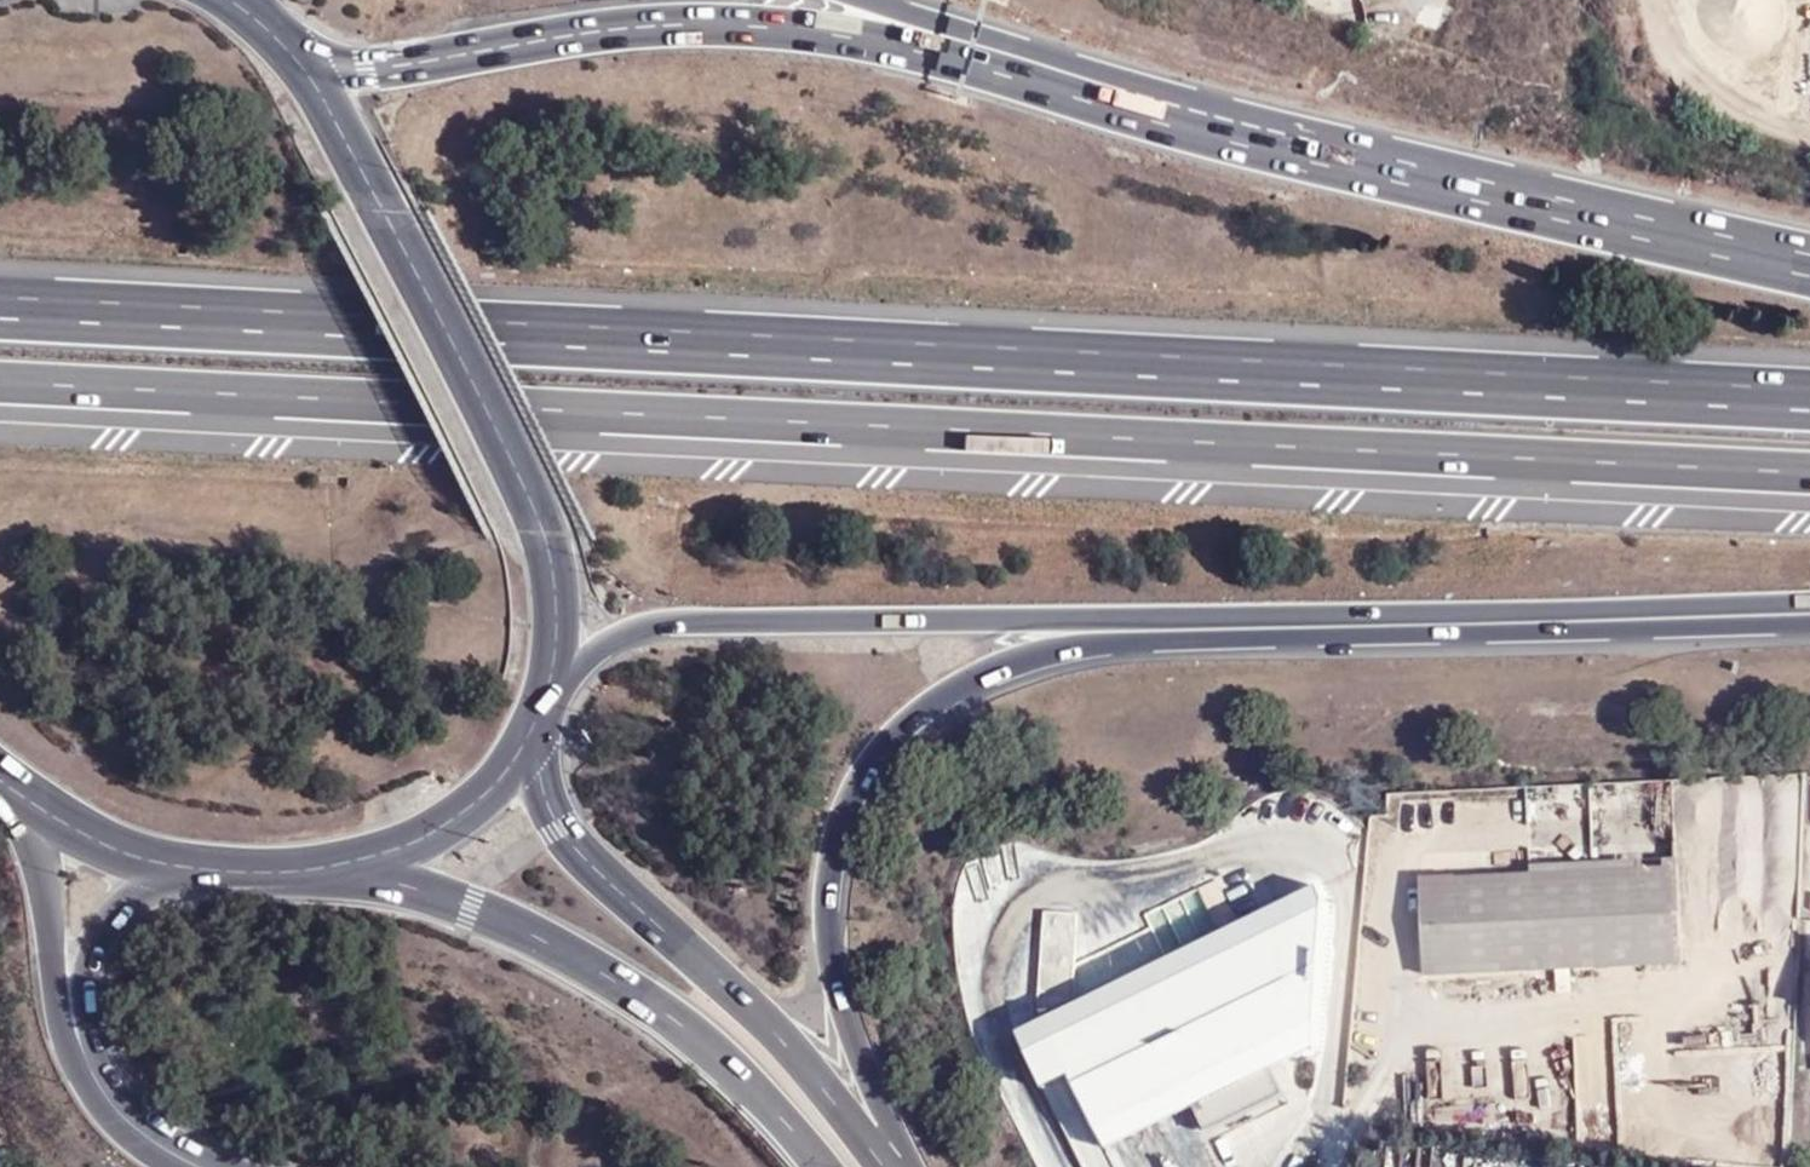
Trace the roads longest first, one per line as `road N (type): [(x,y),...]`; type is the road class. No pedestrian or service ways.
road 1 (motorway): [(0,382),(1809,473)]
road 2 (motorway): [(1809,396),(0,309)]
road 3 (motorway): [(892,1166),(837,1012),(830,889),(838,842),(877,764),(956,693),(1014,664),(1106,645),(1809,628)]
road 4 (motorway): [(545,692),(614,640),(697,619),(1281,616),(1809,601)]
road 5 (motorway): [(1126,101),(882,41),(797,30),(599,31),(367,68),(295,57)]
road 6 (motorway): [(1809,267),(1126,101)]
road 7 (secondary): [(545,692),(555,603),(542,530),(380,206),(295,57)]
road 8 (secondary): [(322,864),(474,908),(618,976),(743,1076),(820,1166)]
road 9 (secondary): [(891,1166),(789,1045),(597,870),(549,800),(527,731)]
road 10 (motorway): [(1126,101),(856,0)]
road 11 (secondary): [(322,864),(429,835),(472,806),(527,731)]
road 12 (tertiary): [(69,997),(90,1076),(120,1115),(196,1166)]
road 13 (tertiary): [(15,788),(57,910),(69,997)]
road 14 (secondary): [(15,788),(109,845),(172,864)]
road 15 (tertiary): [(69,997),(108,908),(172,864)]
road 16 (secondary): [(172,864),(322,864)]

